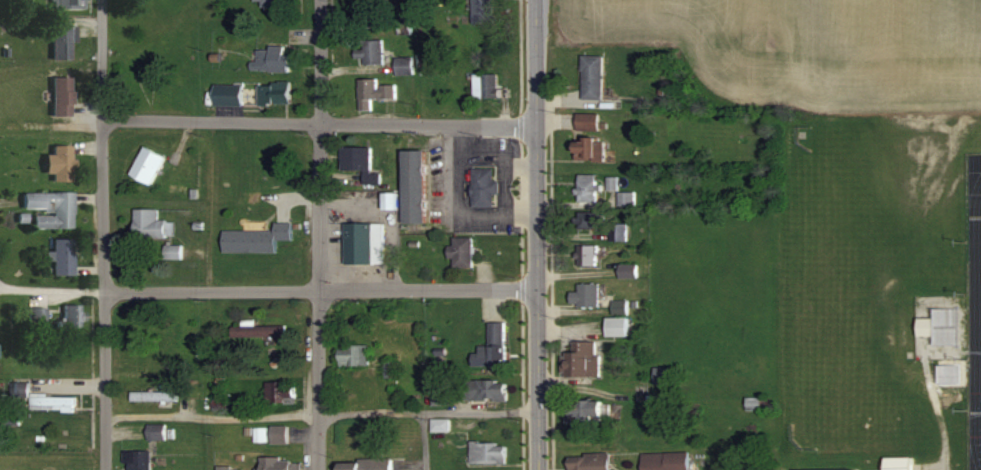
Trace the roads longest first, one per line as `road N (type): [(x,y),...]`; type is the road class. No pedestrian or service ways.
road 1 (secondary): [(536,469),(526,0)]
road 2 (residential): [(104,469),(95,0)]
road 3 (residential): [(314,469),(317,0)]
road 4 (residential): [(534,410),(103,416)]
road 5 (residential): [(529,125),(99,122)]
road 6 (residential): [(314,291),(0,288)]
road 7 (residential): [(534,288),(314,291)]

